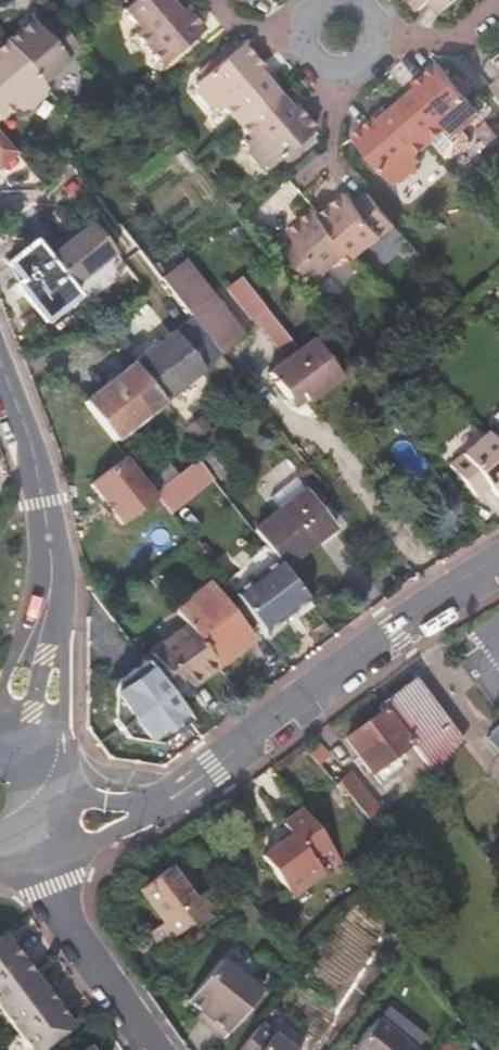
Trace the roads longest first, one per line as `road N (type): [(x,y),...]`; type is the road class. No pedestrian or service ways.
road 1 (residential): [(40,819),(127,813),(209,771),(498,556)]
road 2 (residential): [(0,356),(43,498),(49,573),(10,743)]
road 3 (residential): [(15,858),(152,1049)]
road 4 (residential): [(373,30),(468,37),(498,12)]
road 5 (residential): [(292,184),(324,157),(335,75)]

